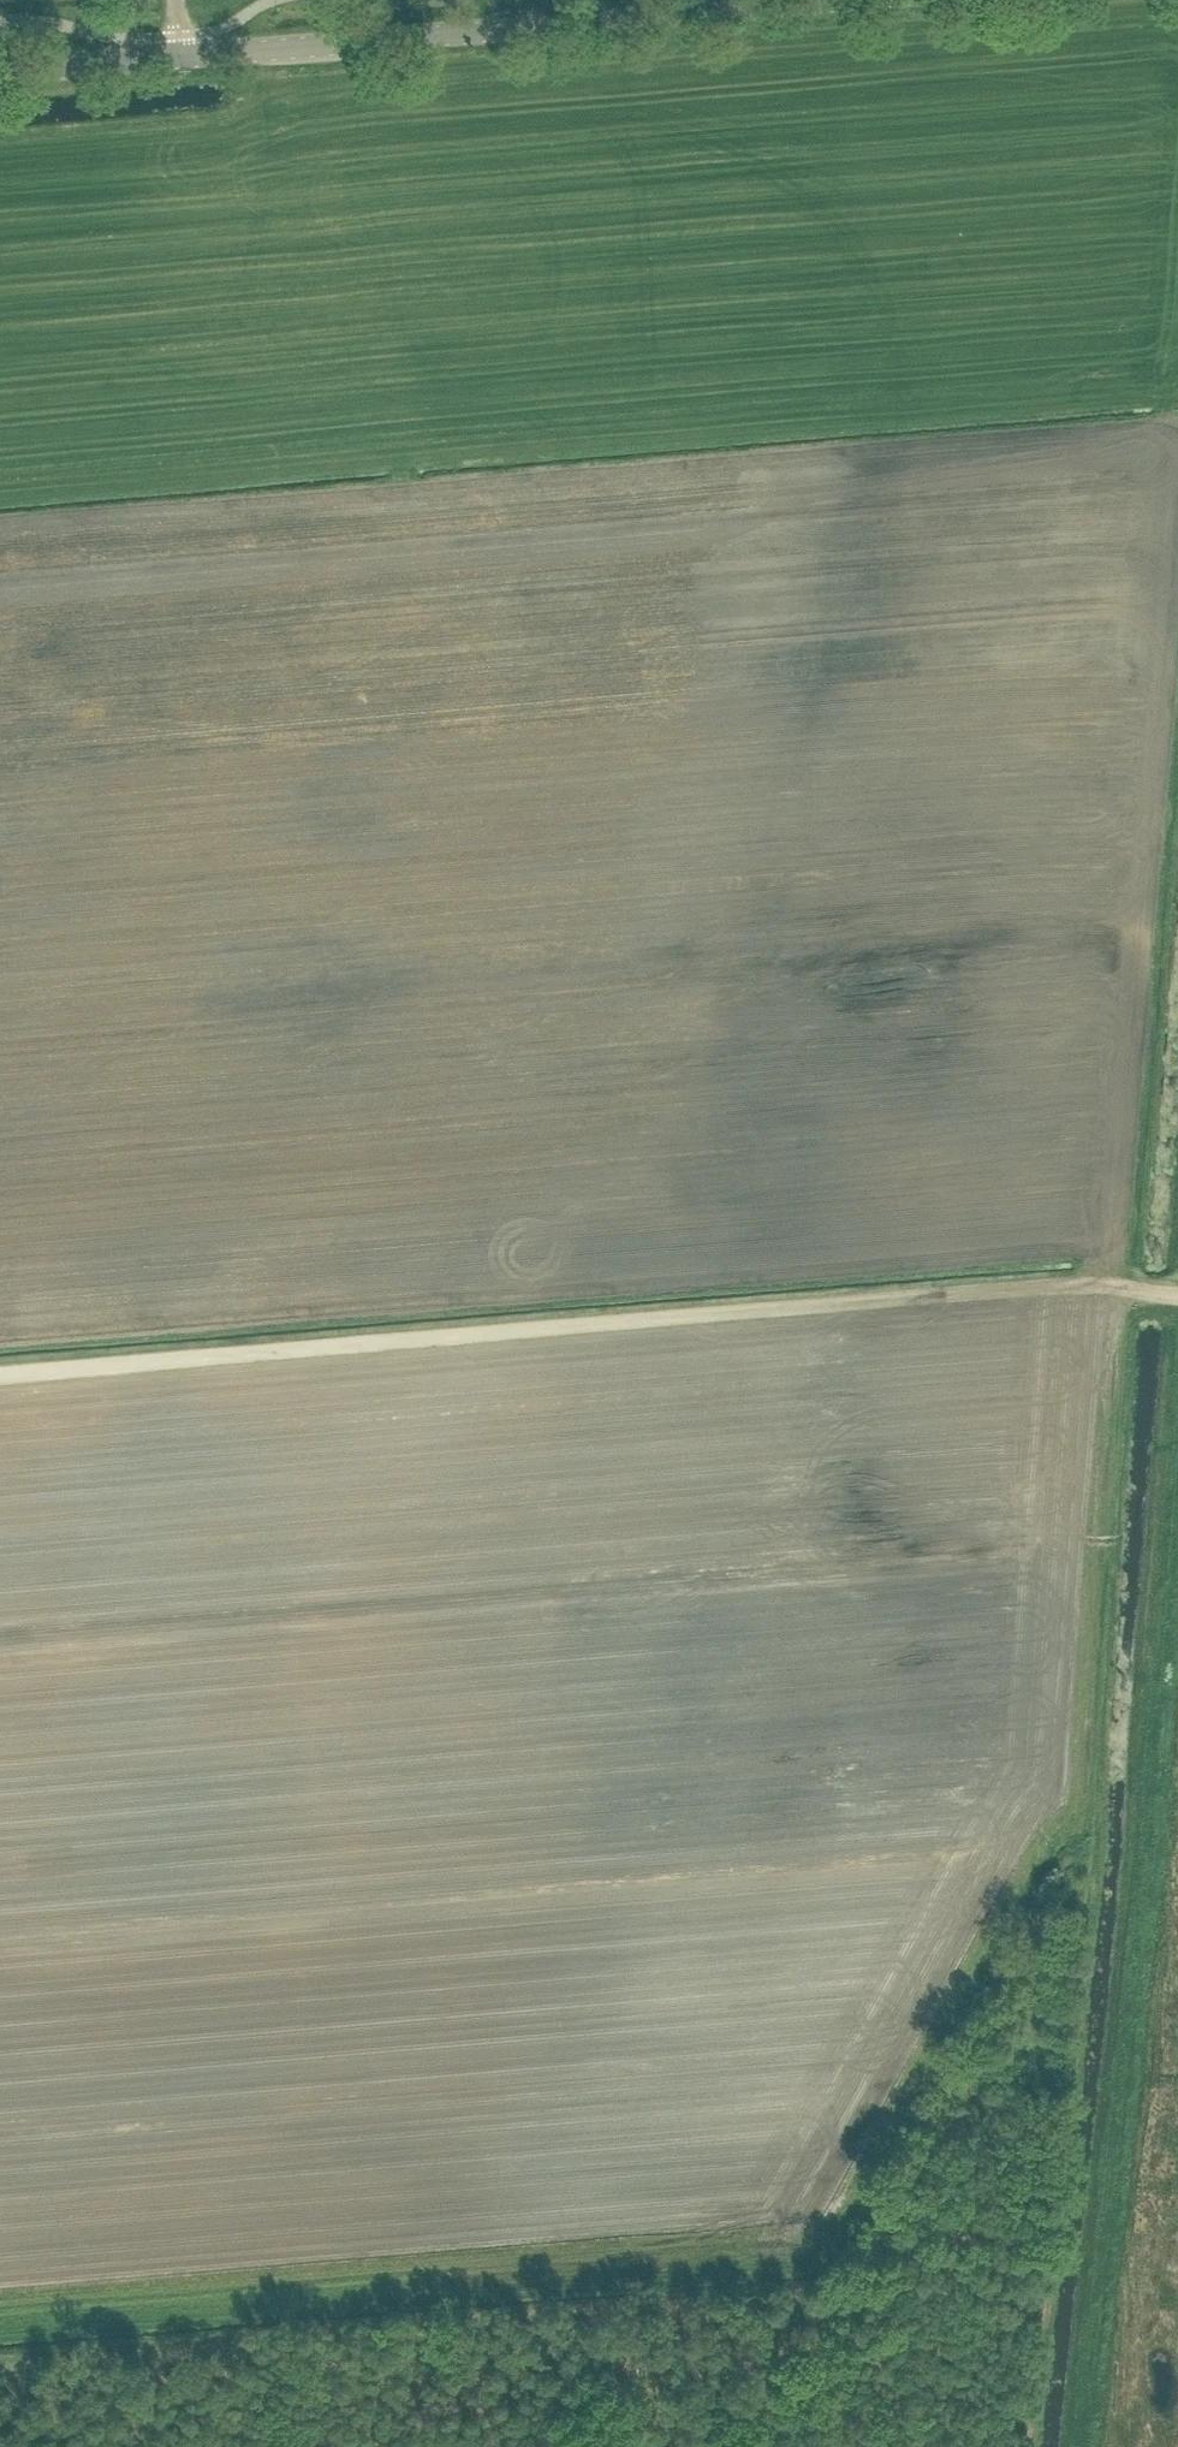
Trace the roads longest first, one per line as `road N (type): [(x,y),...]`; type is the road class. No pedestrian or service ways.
road 1 (tertiary): [(180,56),(856,0)]
road 2 (tertiary): [(0,71),(180,56)]

